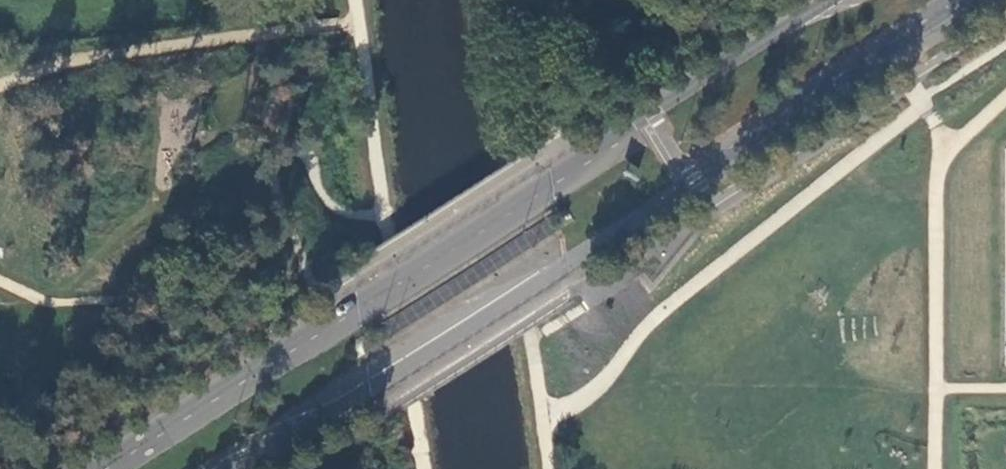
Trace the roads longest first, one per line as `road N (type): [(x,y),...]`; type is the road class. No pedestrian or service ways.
road 1 (primary): [(229,468),(506,292),(573,259),(963,0)]
road 2 (primary): [(834,0),(107,468)]

